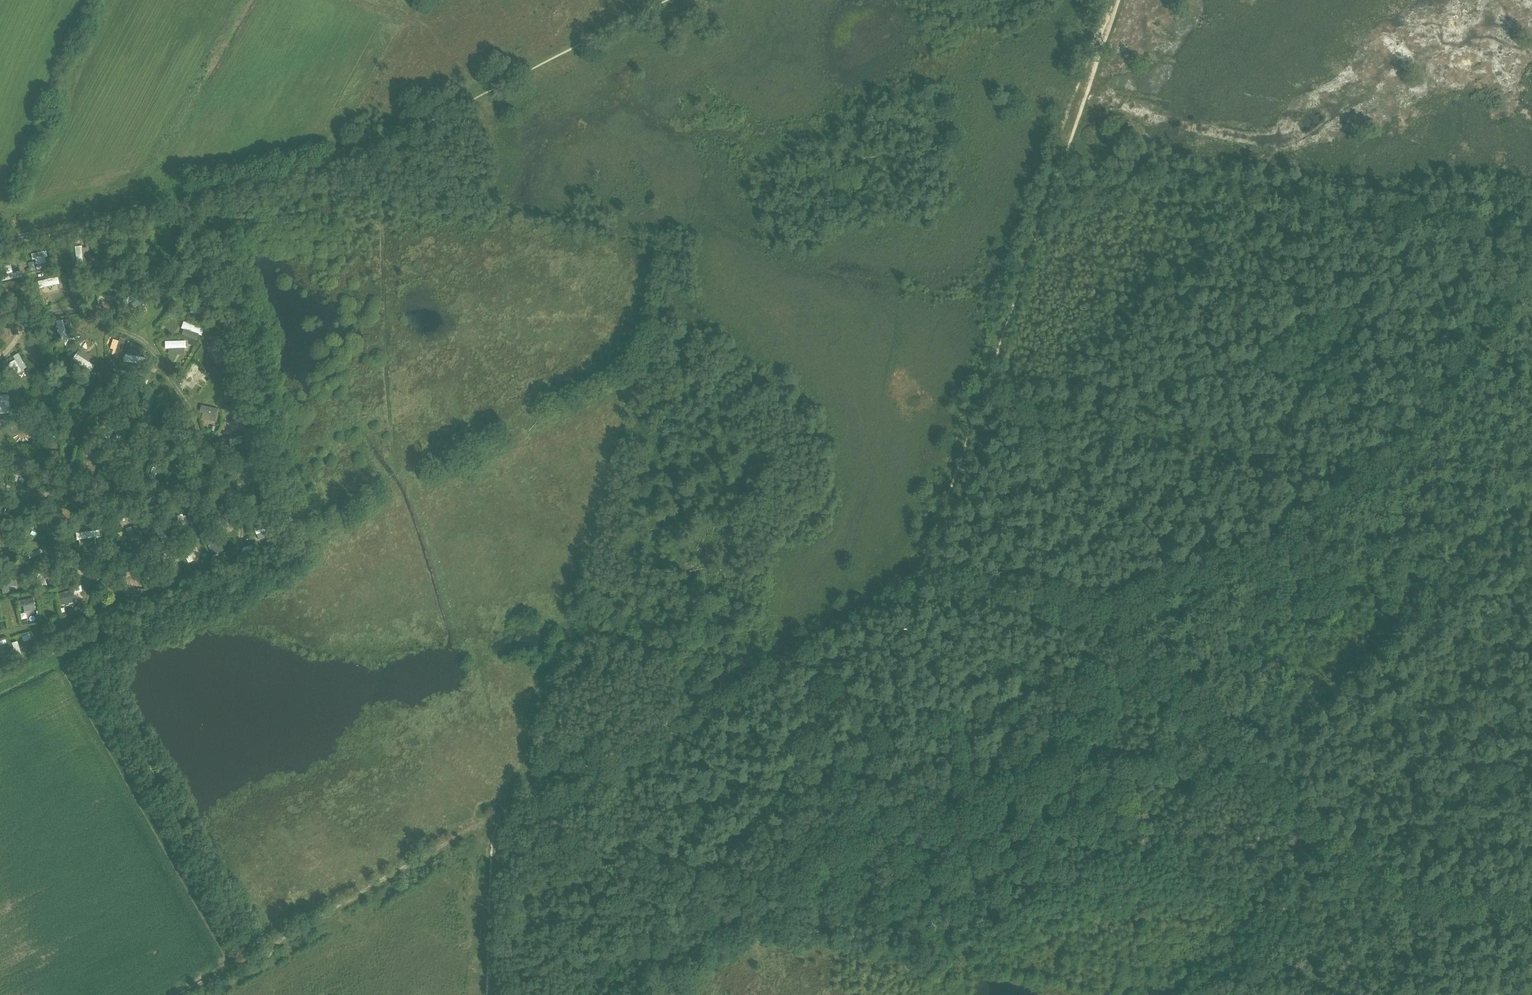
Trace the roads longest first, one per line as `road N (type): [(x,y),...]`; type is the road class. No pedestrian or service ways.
road 1 (track): [(1115,0),(908,582),(497,817)]
road 2 (track): [(497,817),(249,958)]

